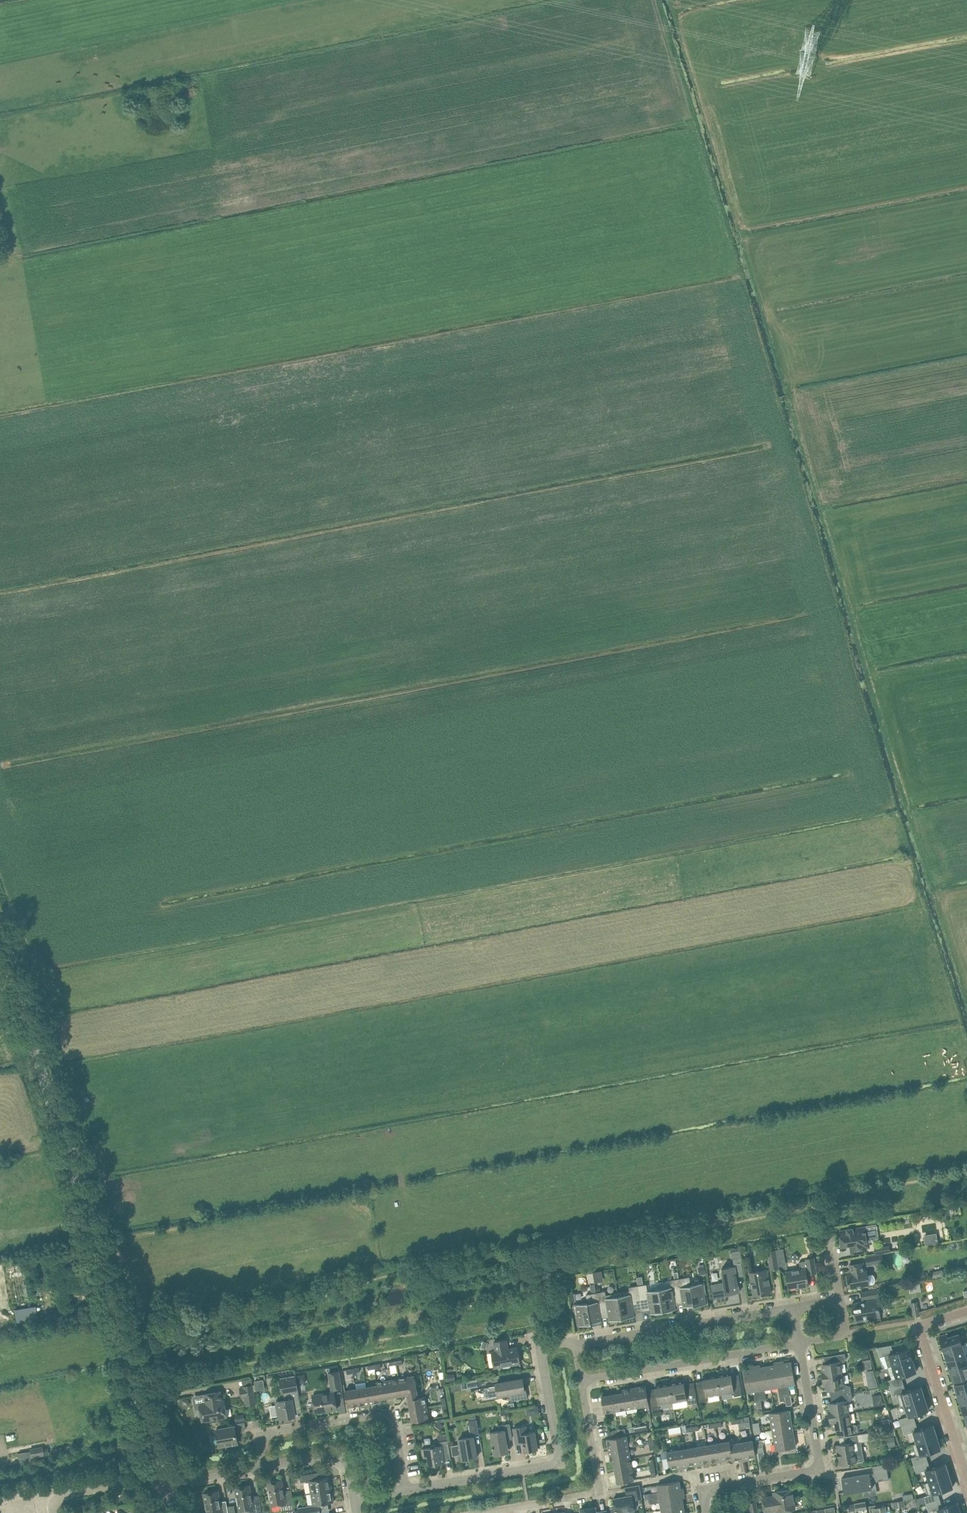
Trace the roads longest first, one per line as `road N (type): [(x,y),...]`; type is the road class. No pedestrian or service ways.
road 1 (unclassified): [(168,1483),(0,938)]
road 2 (residential): [(406,1489),(557,1462),(540,1346)]
road 3 (residential): [(706,1512),(710,1488),(817,1466),(799,1343)]
road 4 (residential): [(406,1489),(390,1414),(266,1434),(267,1466)]
road 5 (residential): [(477,1512),(598,1490),(581,1380)]
road 6 (residential): [(581,1380),(799,1343)]
road 7 (residential): [(576,1345),(793,1308)]
road 8 (residential): [(966,1311),(926,1324),(921,1333),(966,1480)]
road 9 (residential): [(267,1466),(340,1455),(354,1498)]

